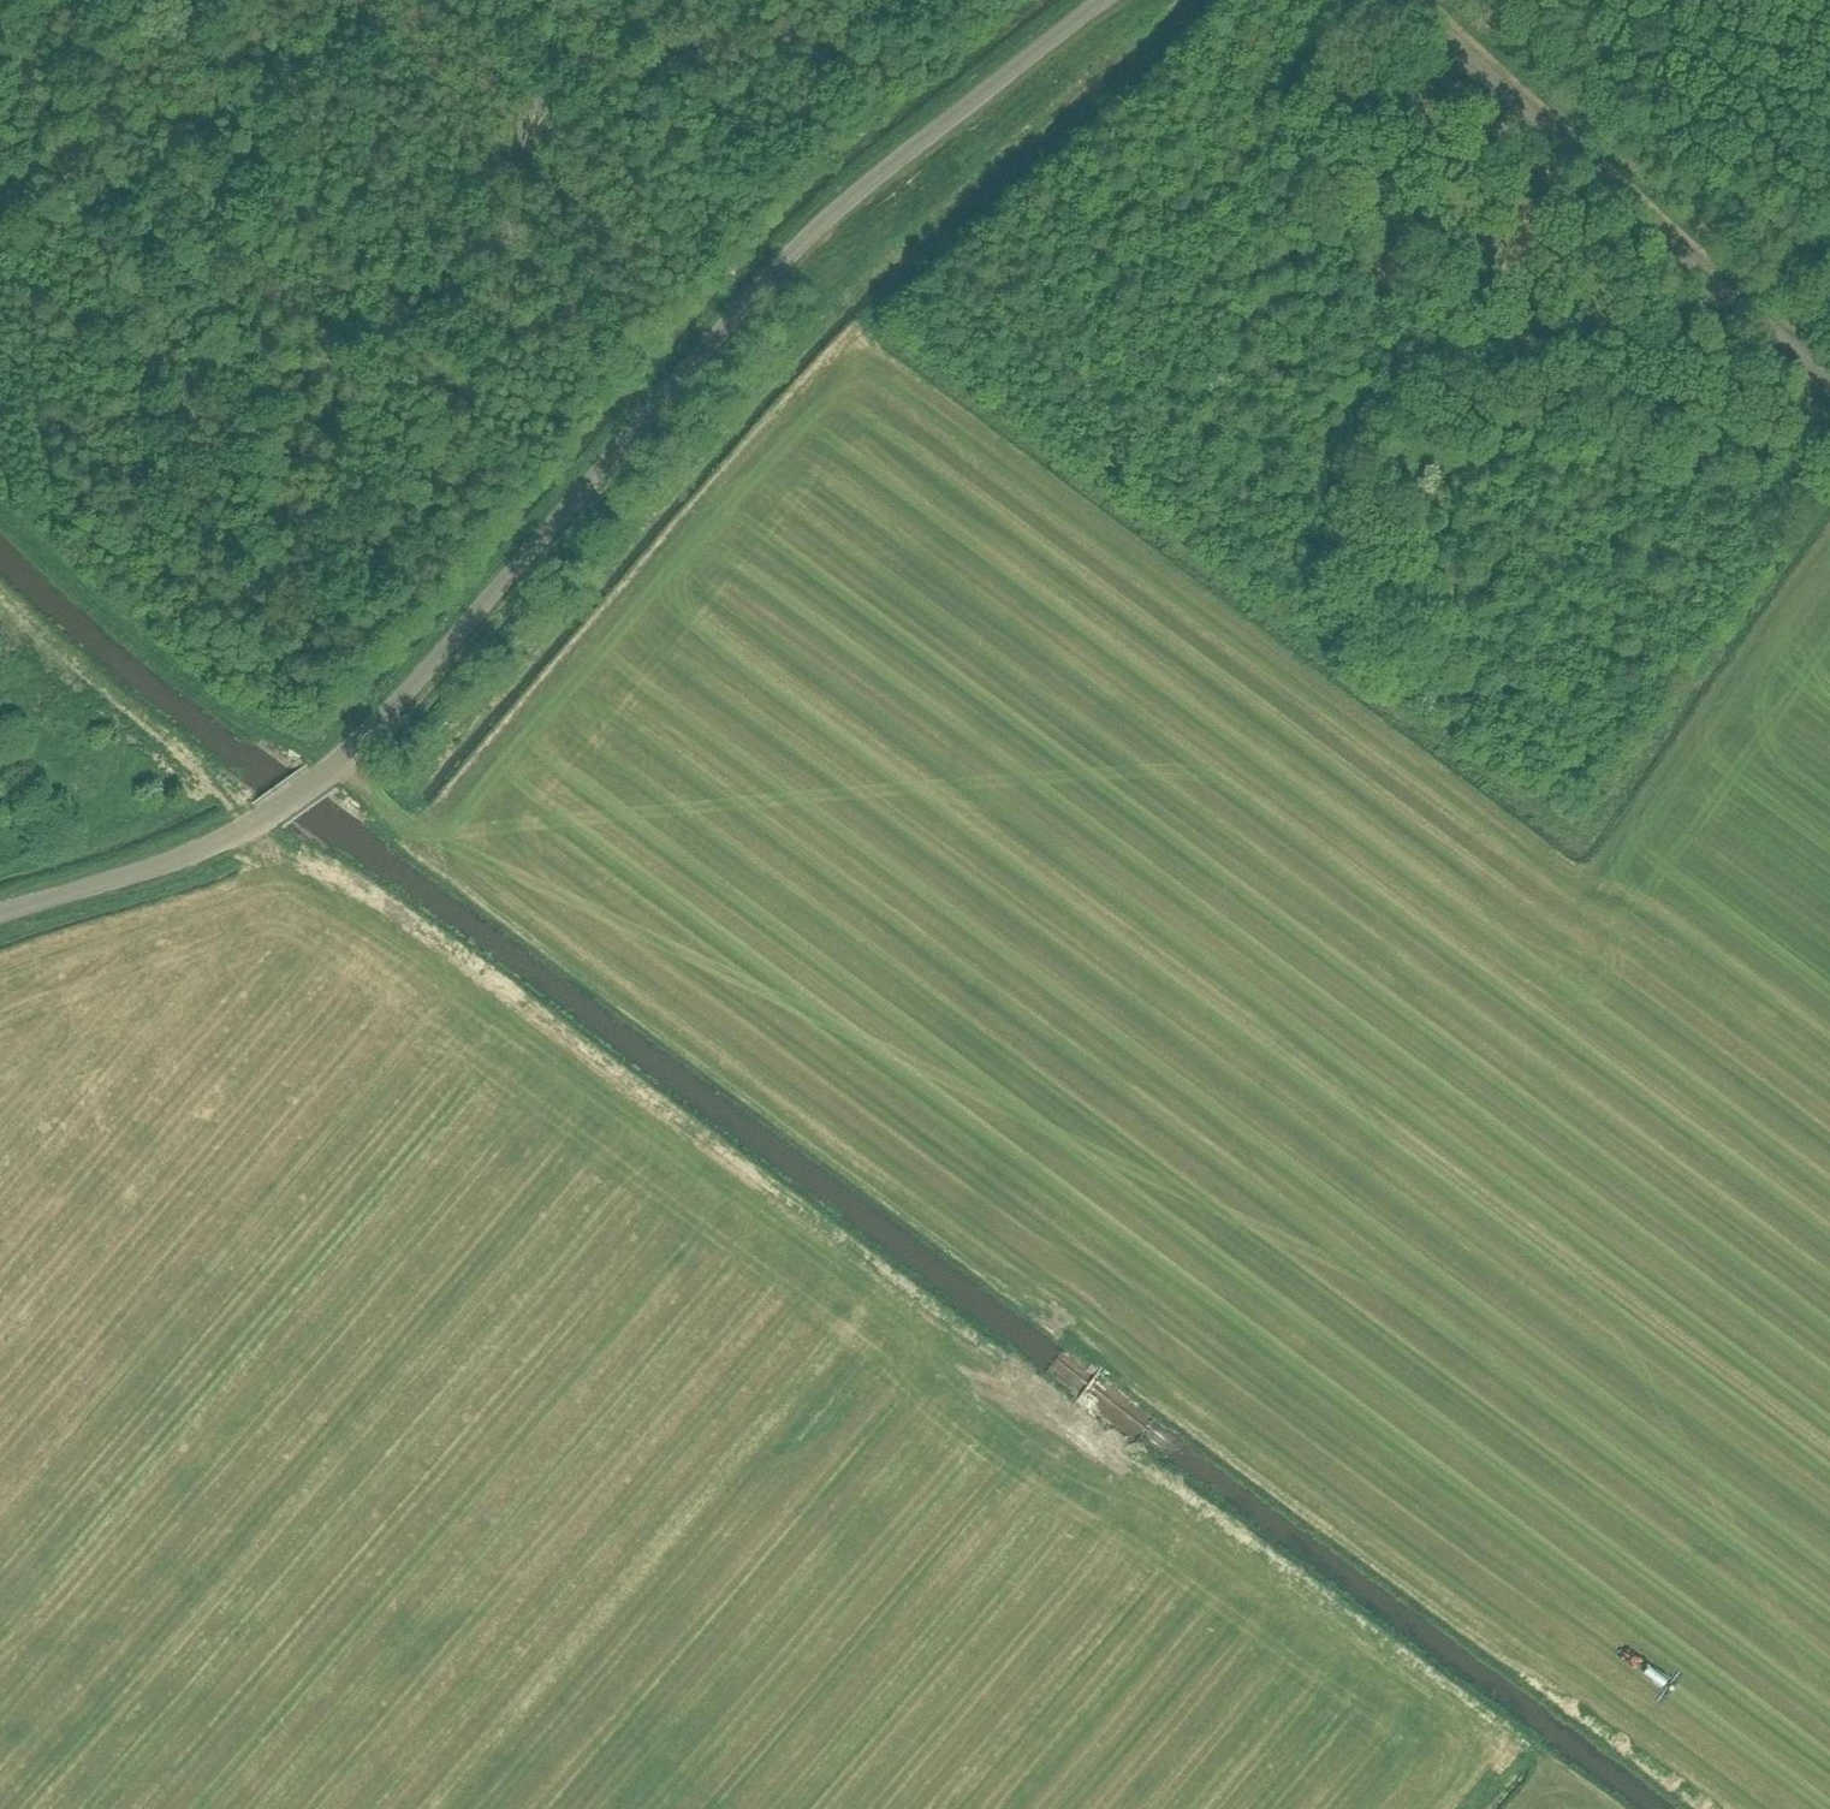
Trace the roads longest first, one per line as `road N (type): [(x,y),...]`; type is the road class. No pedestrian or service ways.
road 1 (unclassified): [(1106,0),(916,144),(771,271),(380,728),(325,775),(223,839),(0,915)]
road 2 (unclassified): [(1829,382),(1756,326),(1403,0)]

